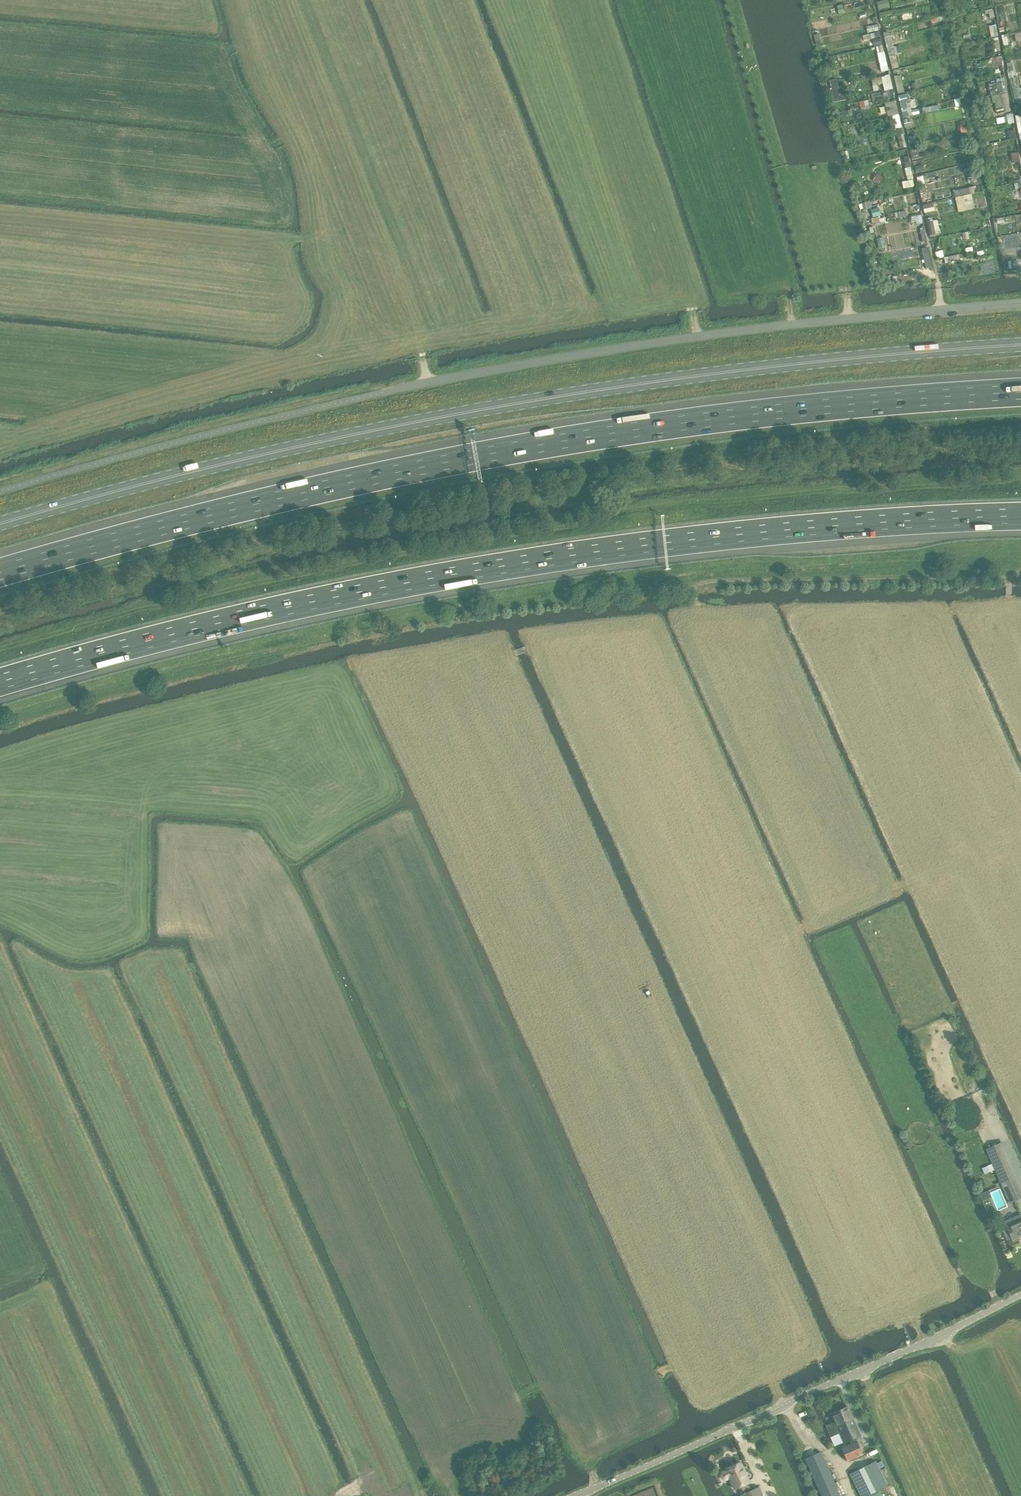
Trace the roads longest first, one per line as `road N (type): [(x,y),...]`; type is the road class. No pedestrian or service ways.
road 1 (motorway): [(1020,393),(686,422),(457,460),(299,493),(0,574)]
road 2 (secondary): [(1020,346),(728,373),(450,416),(0,524)]
road 3 (motorway): [(0,682),(447,576),(711,537),(1020,517)]
road 4 (unclassified): [(384,393),(709,335),(1020,303)]
road 5 (unclassified): [(579,1495),(1020,1295)]
road 6 (track): [(695,600),(699,584),(725,581),(1017,577)]

